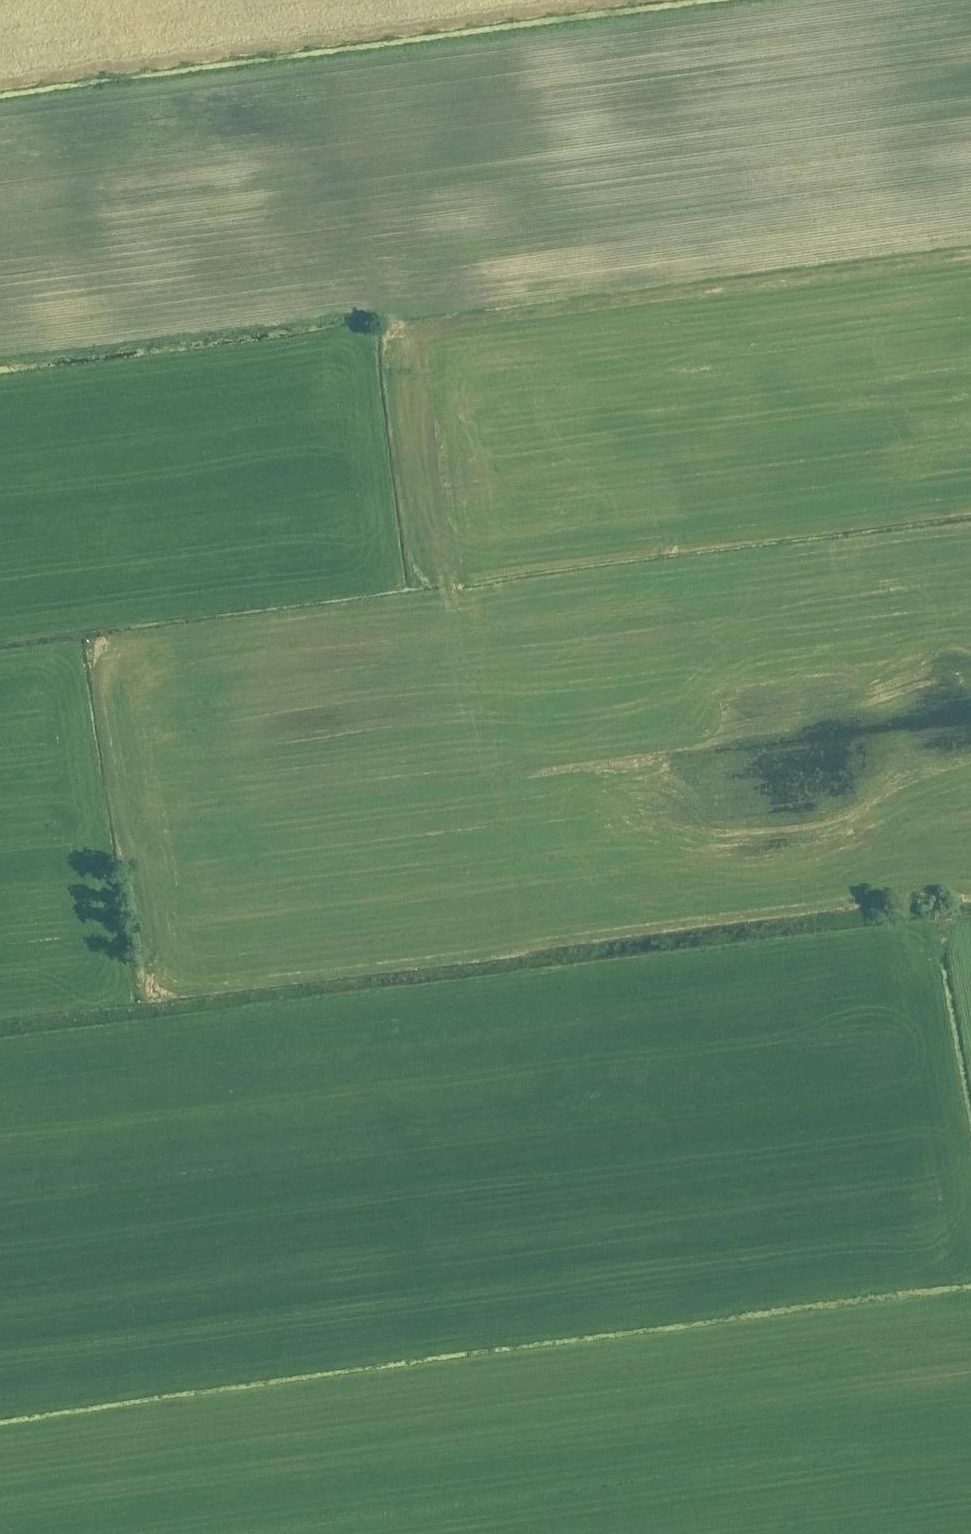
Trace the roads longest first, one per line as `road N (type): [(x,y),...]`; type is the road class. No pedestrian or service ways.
road 1 (track): [(446,330),(970,258)]

